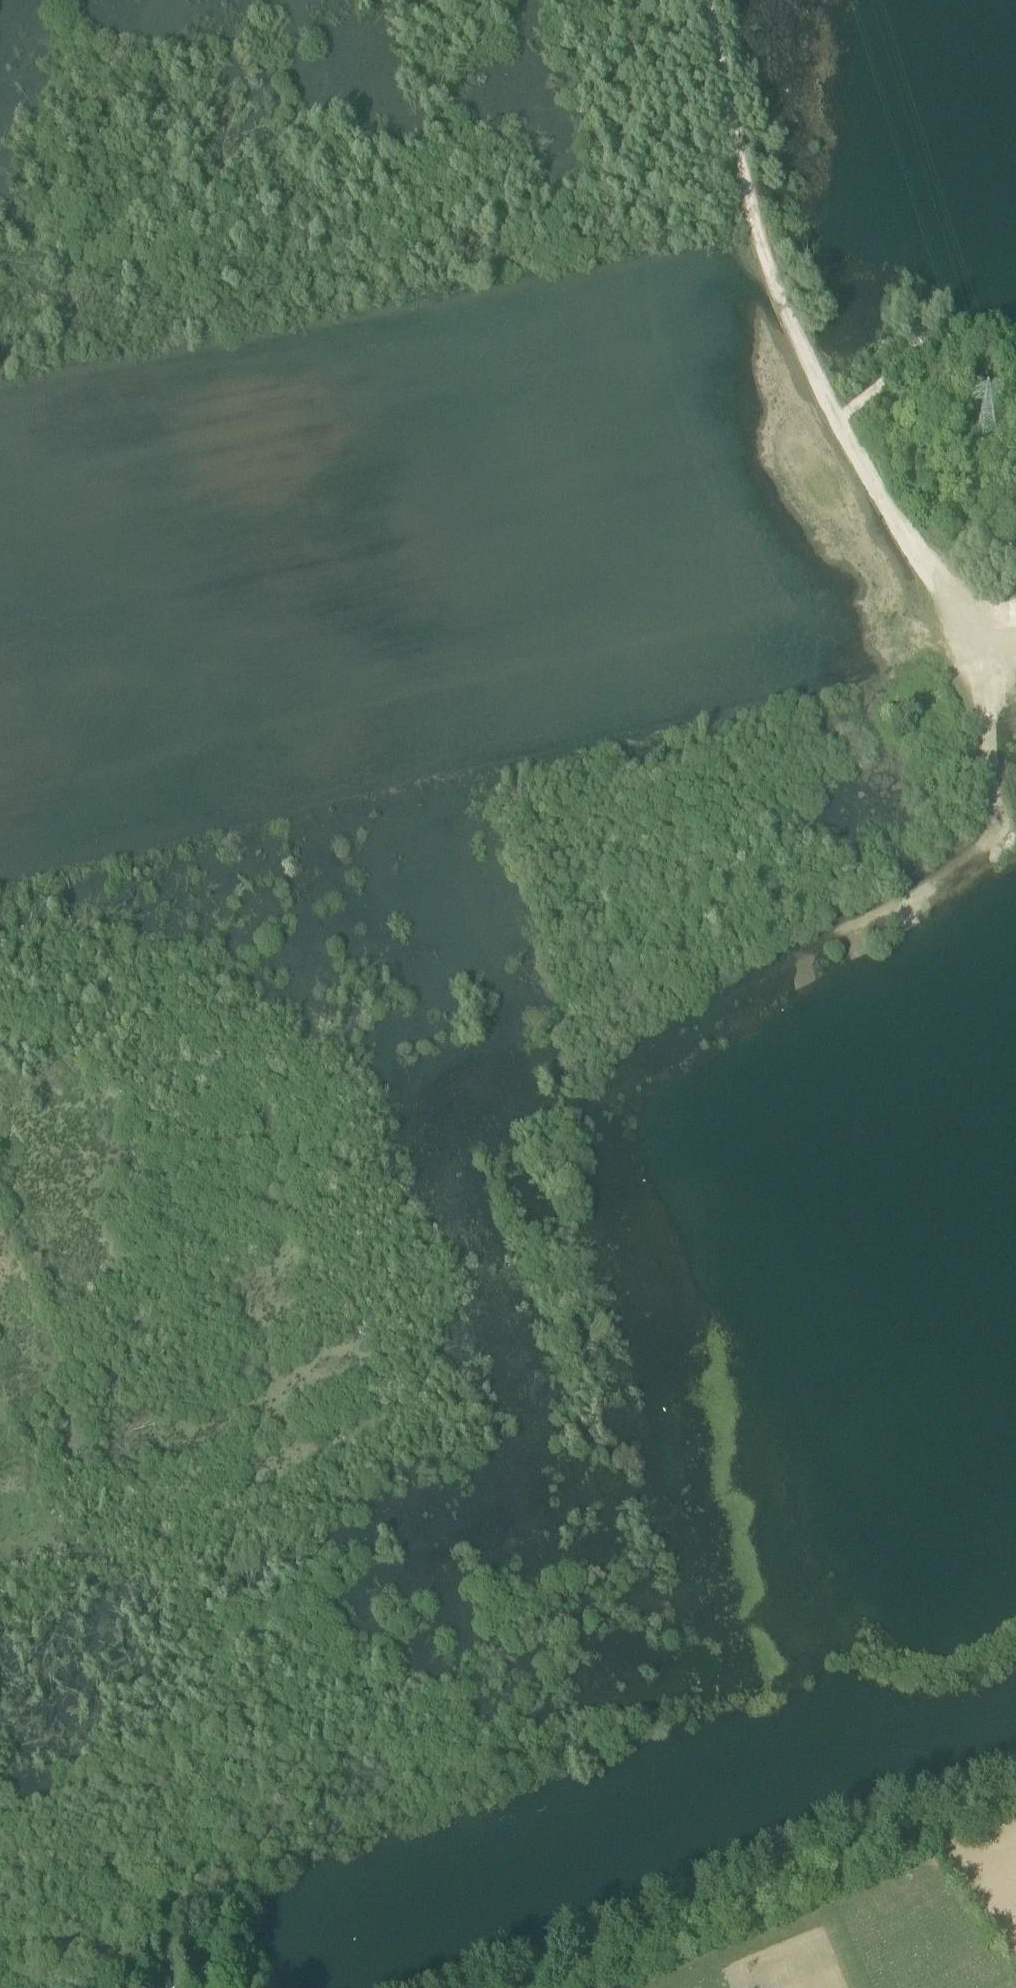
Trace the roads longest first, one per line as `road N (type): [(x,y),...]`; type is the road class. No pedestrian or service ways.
road 1 (track): [(707,0),(755,226),(796,344),(923,575),(969,627),(1015,651)]
road 2 (track): [(969,627),(1000,839),(994,852),(925,902)]

